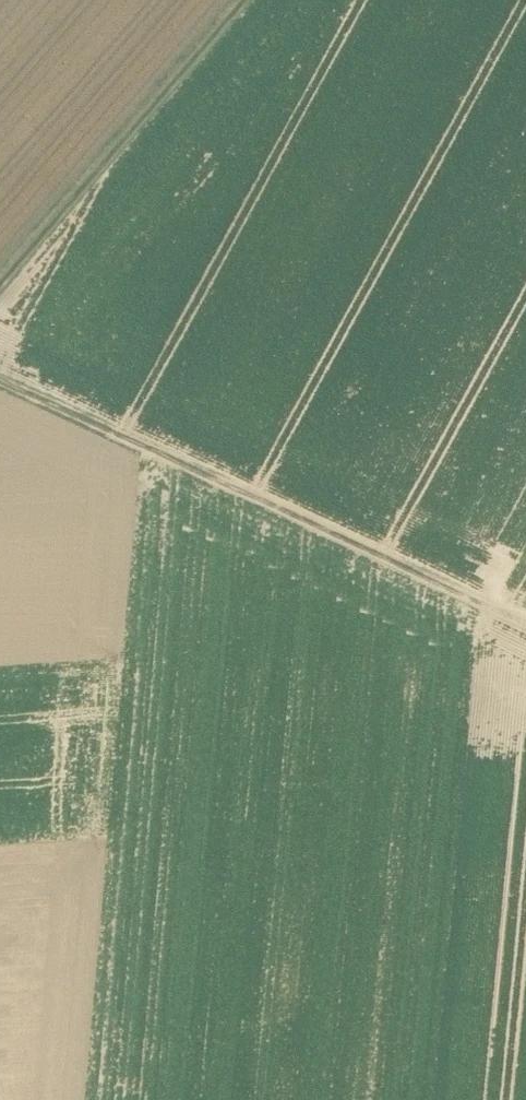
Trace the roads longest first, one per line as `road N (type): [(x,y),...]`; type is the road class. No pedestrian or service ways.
road 1 (track): [(525,607),(0,368)]
road 2 (track): [(241,0),(0,283)]

